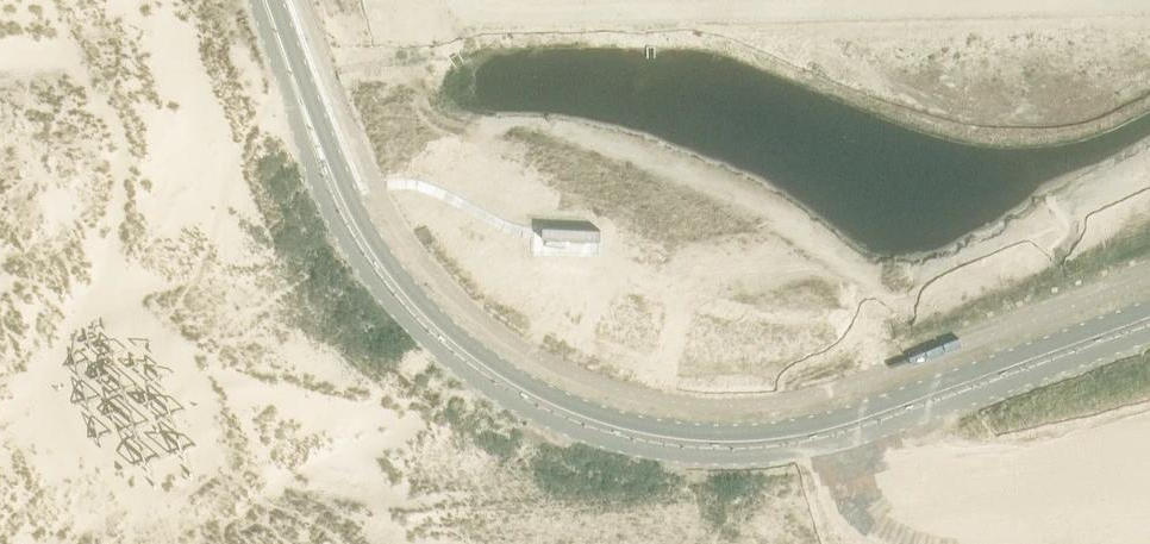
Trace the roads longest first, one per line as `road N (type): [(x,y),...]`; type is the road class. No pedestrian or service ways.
road 1 (unclassified): [(291,77),(332,215),(400,312),(501,393),(639,447),(784,451),(848,438),(1149,332)]
road 2 (unclassified): [(1149,307),(812,424),(702,432),(642,423),(525,379),(425,304),(357,213),(291,77)]

